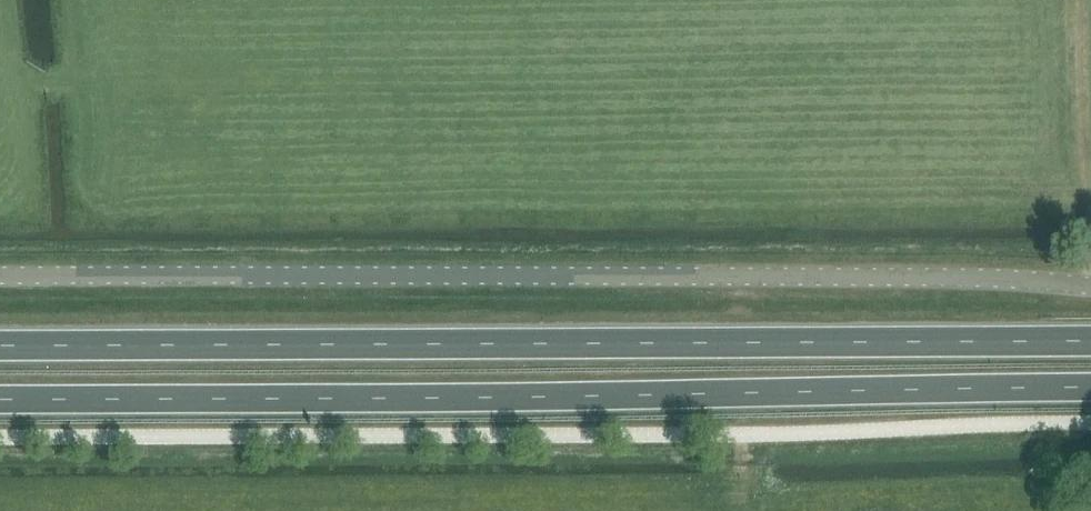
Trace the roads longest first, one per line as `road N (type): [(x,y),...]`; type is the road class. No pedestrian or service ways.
road 1 (unclassified): [(0,278),(963,278),(1090,286)]
road 2 (trunk): [(0,400),(1090,391)]
road 3 (trunk): [(1090,344),(0,346)]

